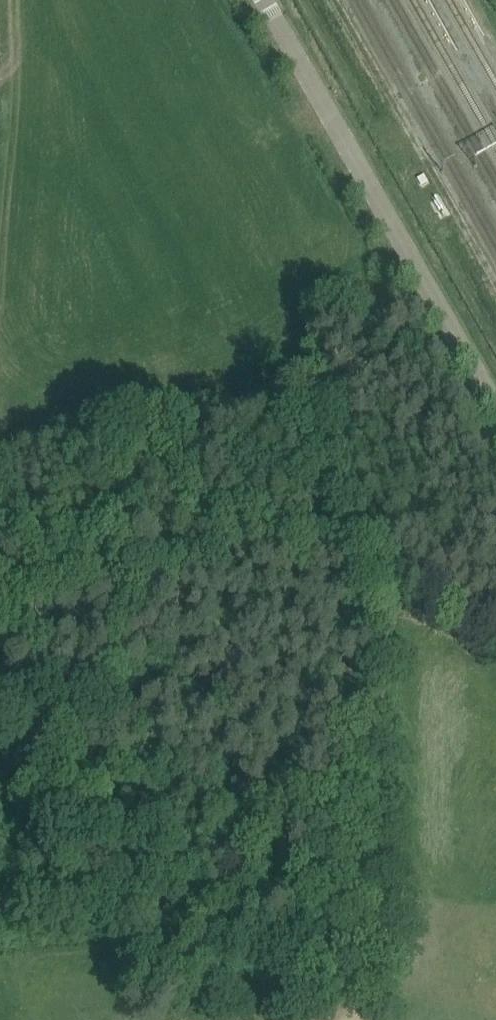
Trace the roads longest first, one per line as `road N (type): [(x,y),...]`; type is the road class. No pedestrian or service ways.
road 1 (unclassified): [(495,405),(265,0)]

